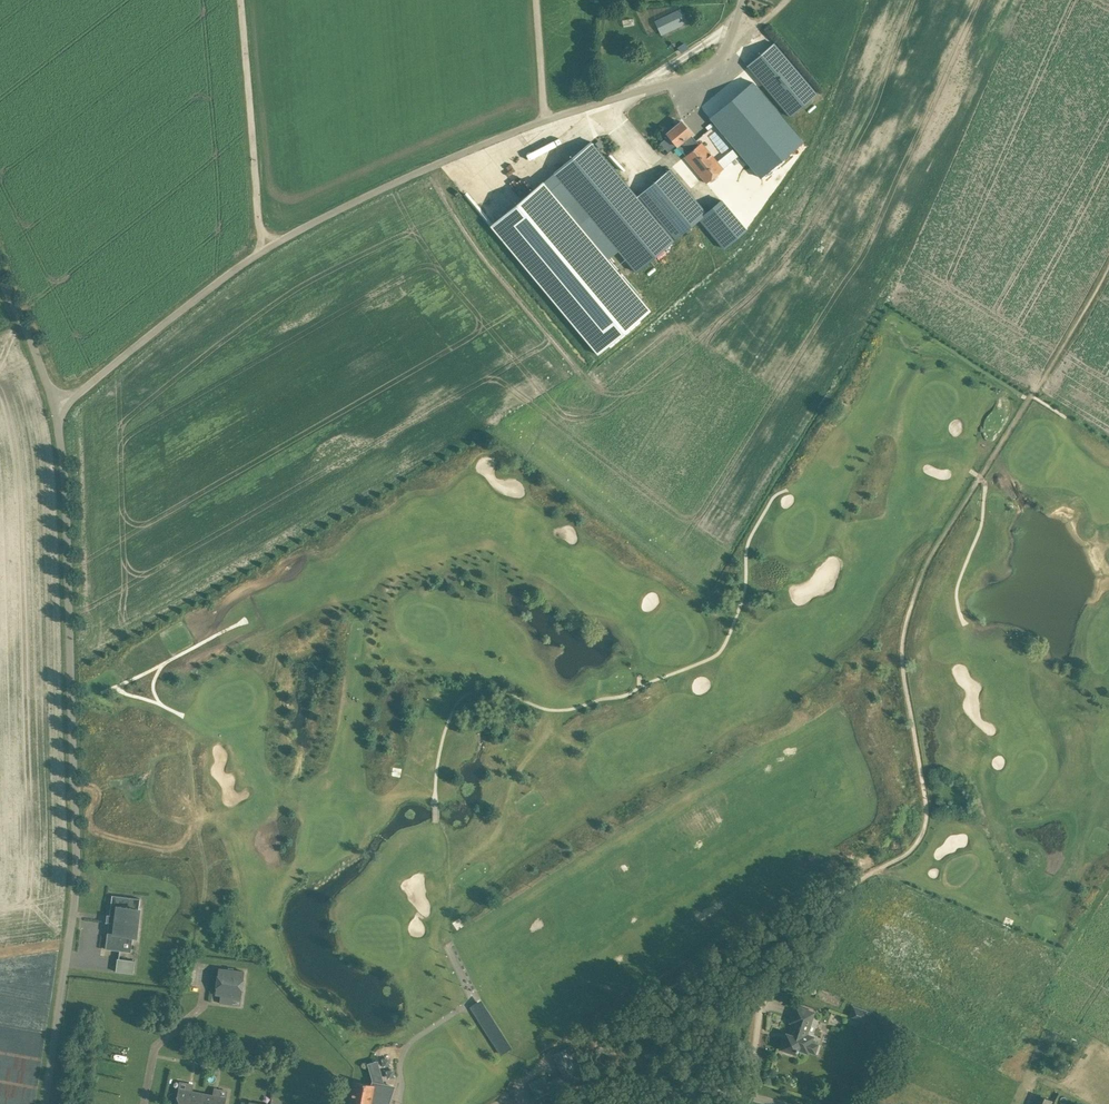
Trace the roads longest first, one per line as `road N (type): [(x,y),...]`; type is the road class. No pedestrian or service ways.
road 1 (unclassified): [(57,409),(277,237),(545,116),(632,96),(731,28),(740,0)]
road 2 (unclassified): [(45,1103),(76,871),(57,409)]
road 3 (track): [(241,0),(254,231),(261,250)]
road 4 (unclassified): [(784,1103),(676,1087),(643,1103)]
road 5 (unclassified): [(57,409),(0,275)]

